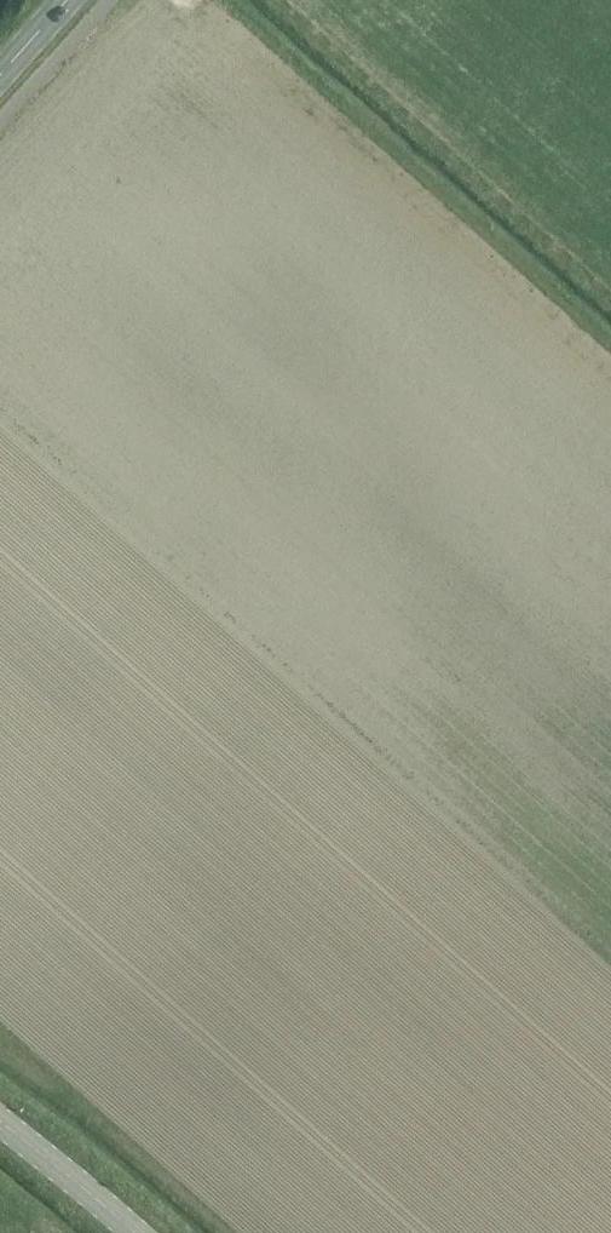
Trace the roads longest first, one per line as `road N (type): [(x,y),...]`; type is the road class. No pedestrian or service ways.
road 1 (tertiary): [(134,1232),(0,1122)]

